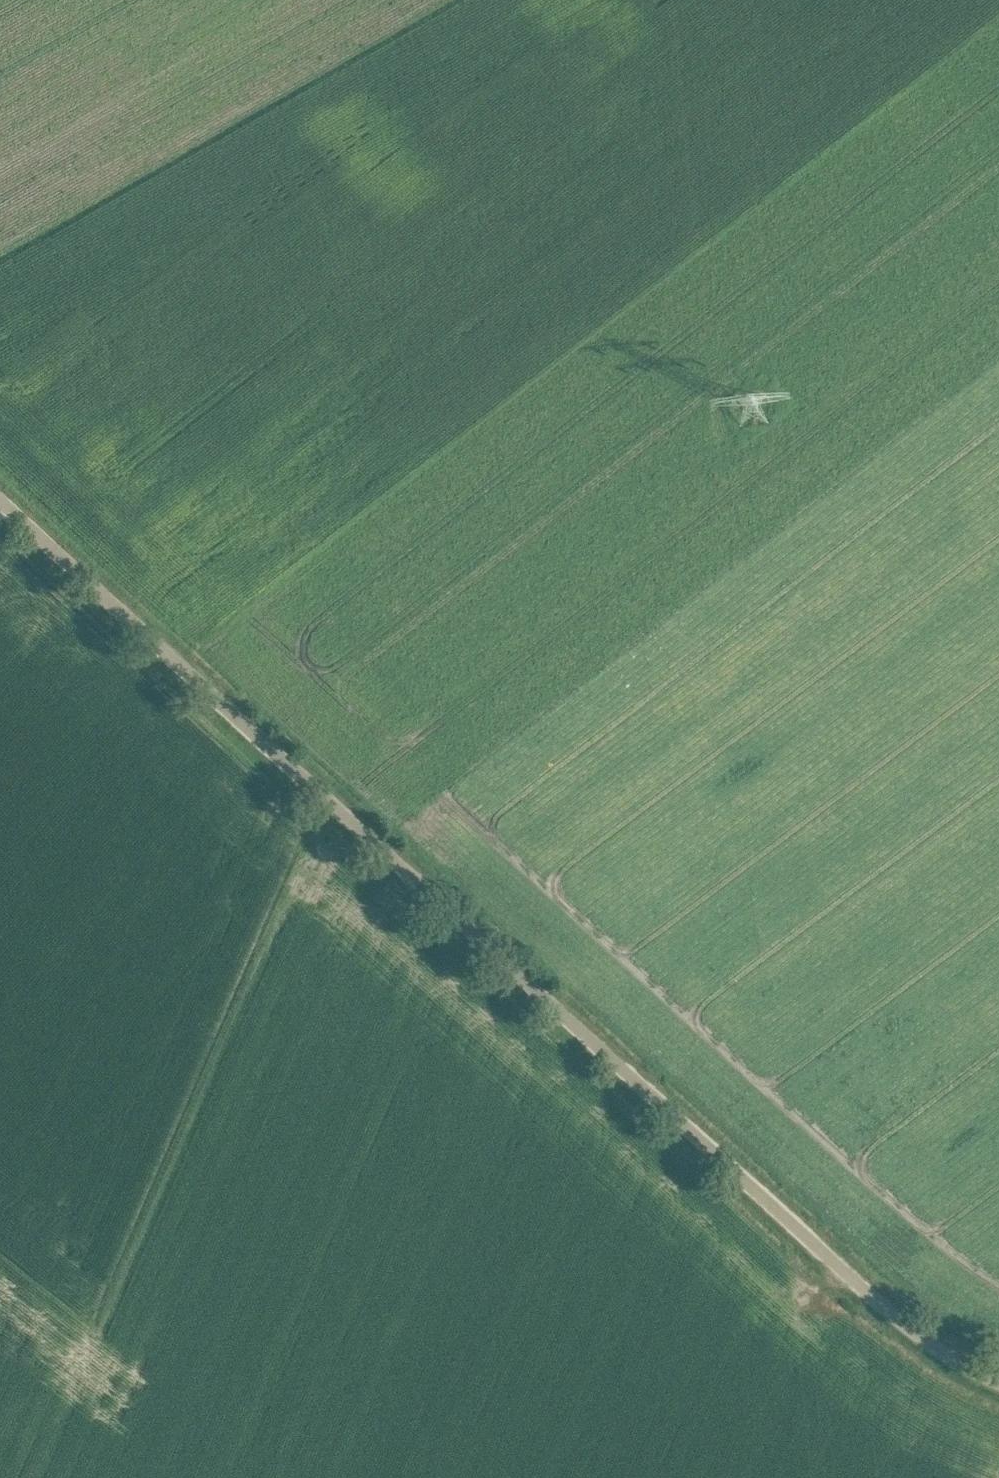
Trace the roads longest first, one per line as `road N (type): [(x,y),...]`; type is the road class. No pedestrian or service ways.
road 1 (unclassified): [(998,1380),(914,1332),(0,500)]

